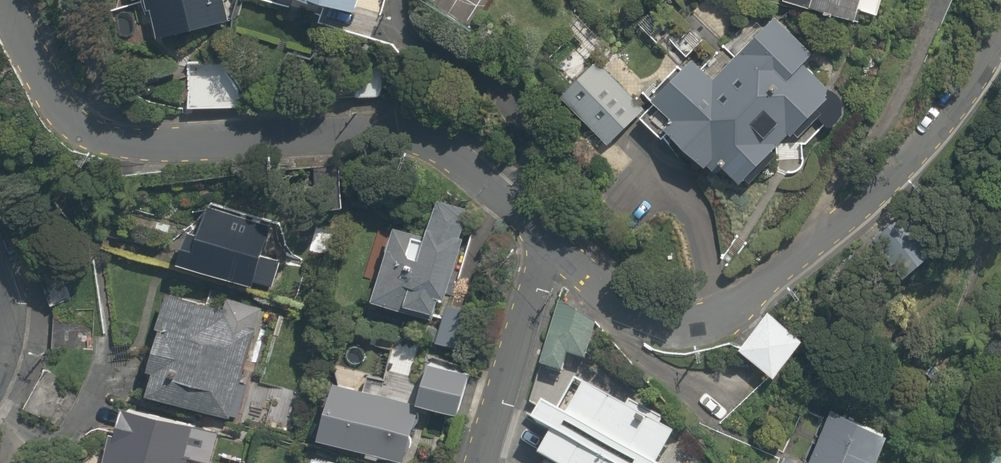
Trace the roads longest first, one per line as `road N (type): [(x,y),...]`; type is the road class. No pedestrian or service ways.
road 1 (residential): [(551,248),(483,180),(409,137),(93,129),(60,108),(10,0)]
road 2 (residential): [(1000,39),(976,84),(884,191),(742,316),(683,337),(610,299),(551,248)]
road 3 (residential): [(473,462),(551,248)]

